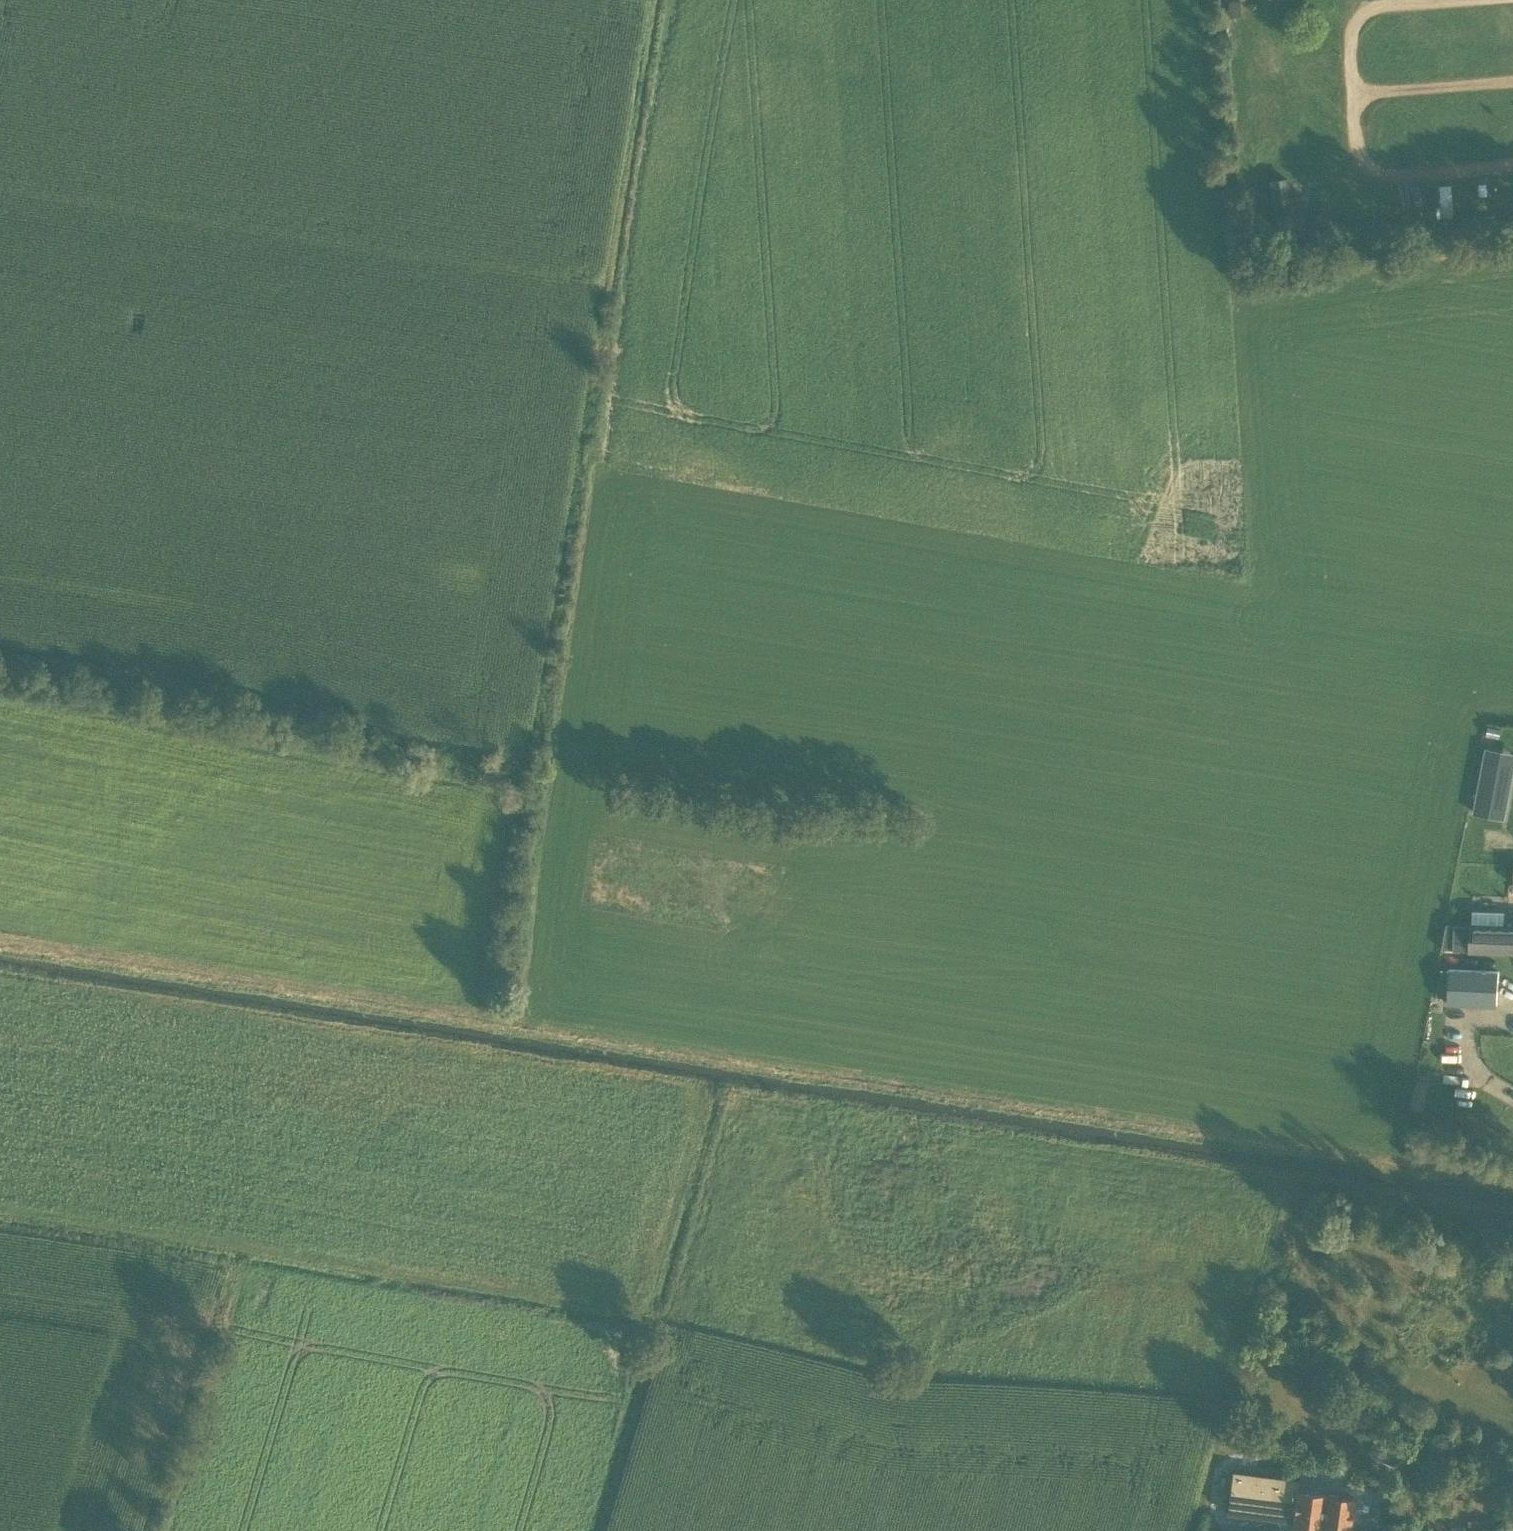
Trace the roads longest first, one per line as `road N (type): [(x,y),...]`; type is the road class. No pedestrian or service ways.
road 1 (track): [(0,945),(1512,1183)]

